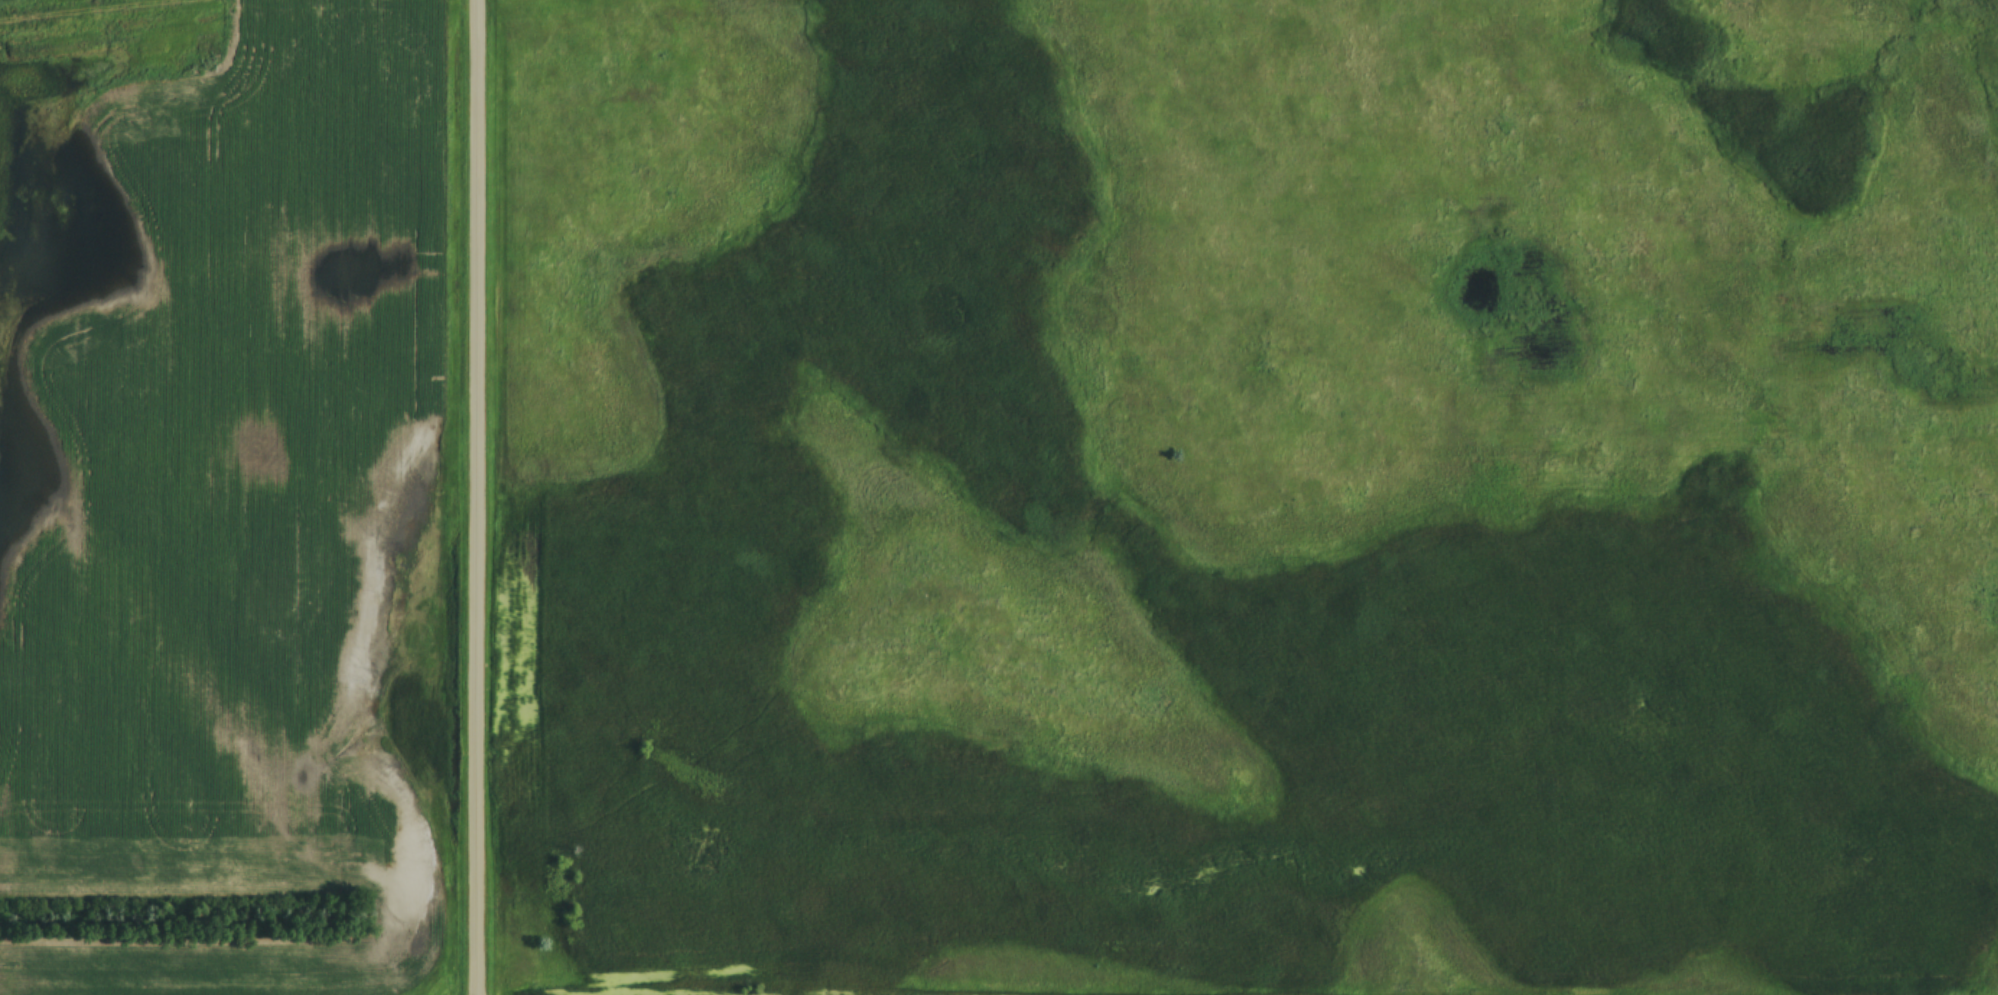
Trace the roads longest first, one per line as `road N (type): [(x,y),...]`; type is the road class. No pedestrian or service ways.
road 1 (residential): [(478,994),(480,0)]

